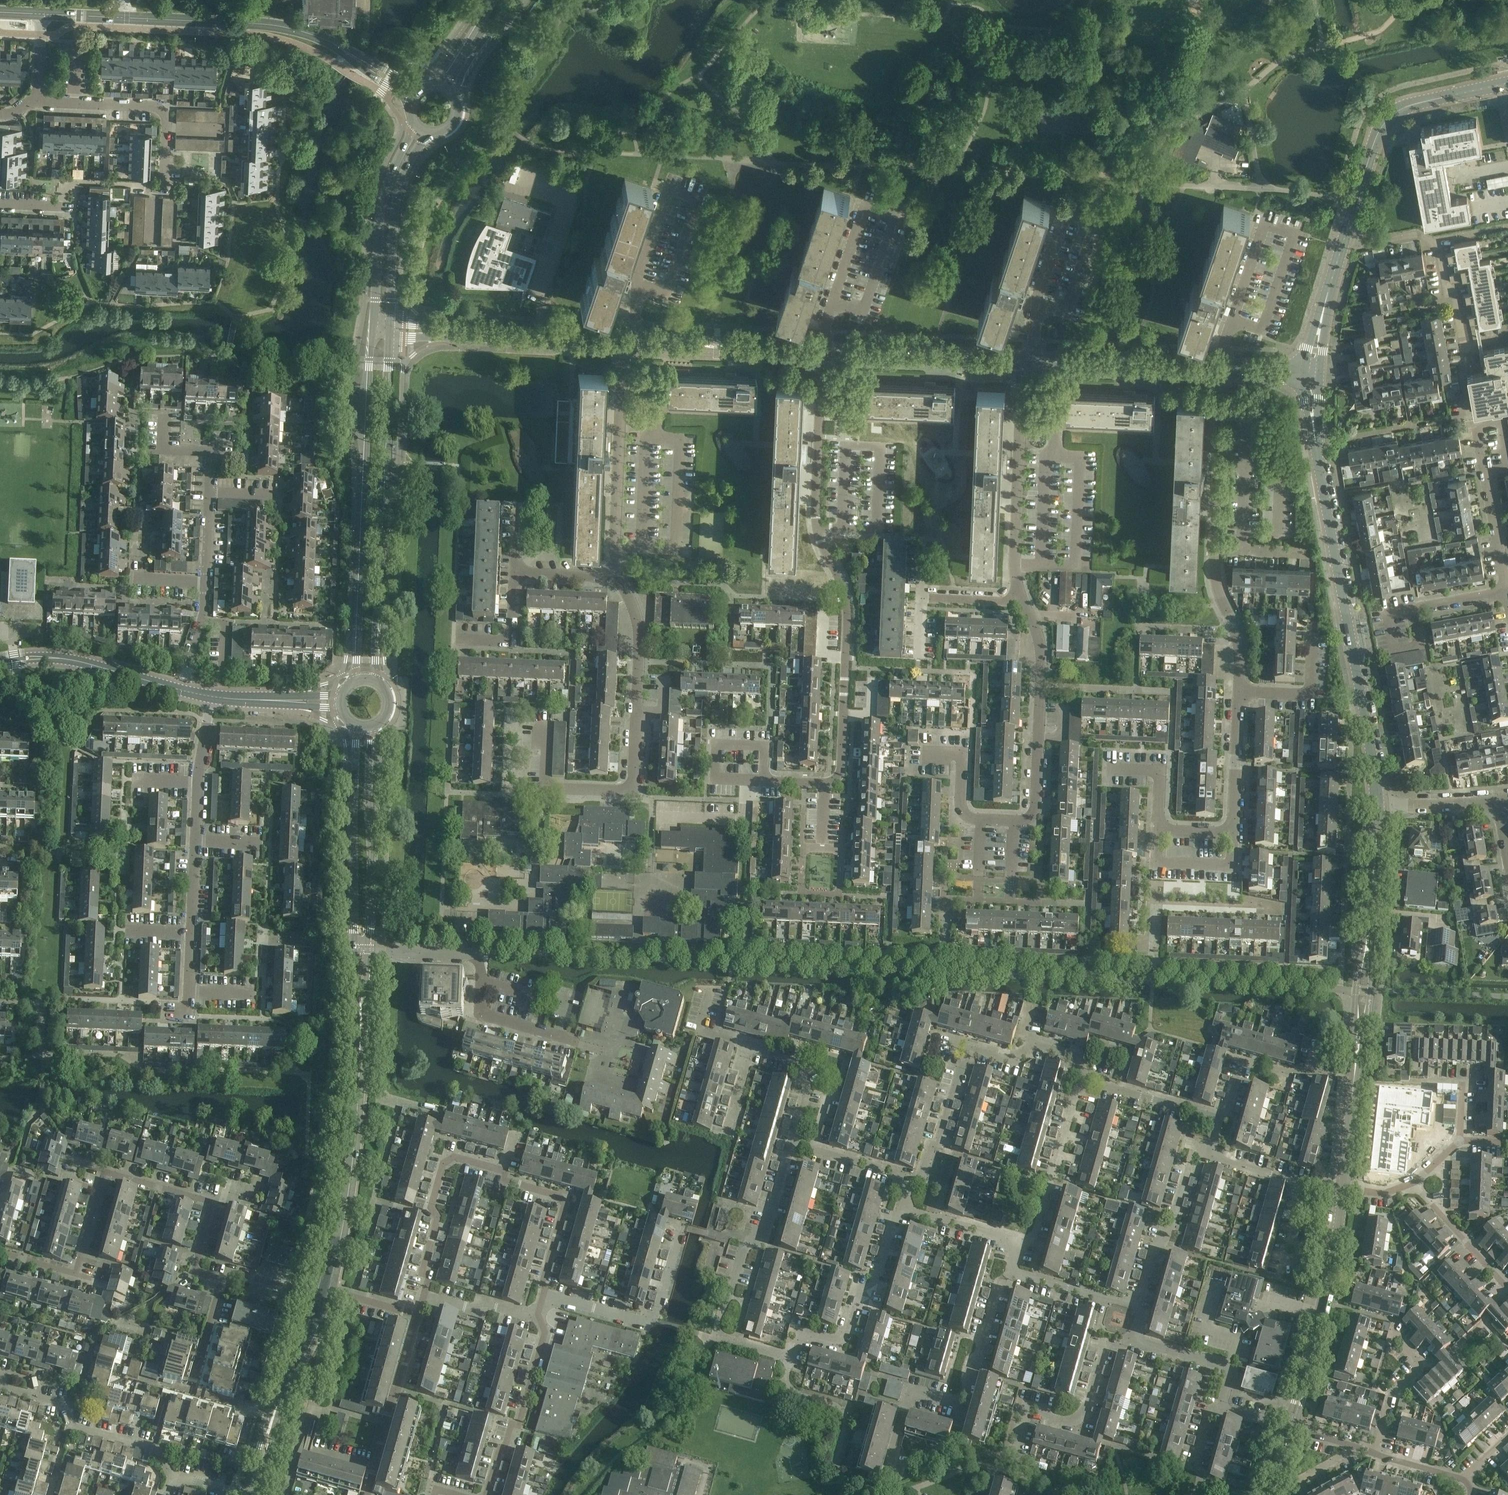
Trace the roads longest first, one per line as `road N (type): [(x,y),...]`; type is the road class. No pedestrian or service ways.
road 1 (tertiary): [(1377,806),(1311,413),(1311,372)]
road 2 (residential): [(825,786),(842,777),(847,602),(816,526),(821,415)]
road 3 (residential): [(543,728),(542,790),(633,793),(638,629),(617,577)]
road 4 (tertiary): [(373,330),(354,681)]
road 5 (tertiary): [(375,681),(390,331)]
road 6 (residential): [(899,1206),(877,1283),(861,1290),(846,1340),(798,1331),(791,1359),(713,1338)]
road 7 (tertiary): [(328,1290),(356,1115),(362,990)]
road 8 (residential): [(213,1201),(103,1171),(74,1274),(0,1253)]
road 9 (residential): [(189,991),(199,769),(212,697)]
road 10 (residential): [(886,1478),(912,1390),(958,1402),(998,1283),(1010,1272)]
road 11 (residential): [(560,1036),(477,1013),(473,954),(368,951)]
road 12 (tertiary): [(1346,236),(1384,123),(1402,108),(1504,86)]
road 13 (residential): [(184,693),(204,621),(211,451)]
road 14 (residential): [(0,204),(61,207),(62,183),(164,187),(166,130)]
road 15 (tertiary): [(1291,1428),(1345,1192)]
road 16 (residential): [(1013,823),(1026,822),(1036,808),(1038,646),(1022,602)]
road 17 (residential): [(907,1178),(927,1183),(968,1048),(1013,1060),(1026,1042)]
road 18 (residential): [(713,1338),(746,1239),(763,1244),(793,1144)]
road 19 (tertiary): [(120,18),(263,24),(341,49)]
road 20 (tertiary): [(368,951),(371,727)]
road 21 (tertiary): [(357,726),(355,950)]
road 22 (residential): [(1129,1339),(1108,1334),(1087,1409),(1067,1420),(1026,1409),(1012,1458)]
road 23 (residential): [(680,1227),(653,1324),(543,1293)]
road 24 (tertiary): [(414,125),(378,217),(373,330)]
road 25 (tertiary): [(248,1494),(326,1297)]
road 26 (residential): [(170,1476),(153,1448),(70,1425),(65,1405),(0,1387)]
road 27 (tertiary): [(390,331),(392,219),(400,182),(426,133)]
road 28 (residential): [(423,1296),(437,1217),(431,1207),(445,1160),(506,1171)]
road 29 (tertiary): [(824,352),(622,344)]
road 30 (residential): [(1463,346),(1437,244),(1418,235),(1368,243),(1346,236)]
road 31 (tertiary): [(1023,361),(824,352)]
road 32 (residential): [(486,1494),(499,1449),(512,1422),(519,1424),(545,1330),(540,1319)]
road 33 (tertiary): [(1214,369),(1023,361)]
road 34 (tertiary): [(0,663),(52,658),(184,693)]
road 35 (residential): [(1209,553),(1214,369)]
road 36 (residential): [(1137,1309),(1196,1152),(1211,1156)]
road 37 (residential): [(1018,1242),(1034,1238),(1081,1080)]
road 38 (residential): [(1022,602),(1015,567),(1019,423)]
road 39 (residential): [(617,577),(621,407)]
road 40 (residential): [(506,1171),(504,1180),(558,1195),(564,1207),(543,1293)]
road 41 (residential): [(374,1467),(419,1315)]
road 42 (residential): [(1220,1118),(1240,1063),(1294,1075),(1309,1070),(1315,1044)]
road 43 (tertiary): [(622,344),(466,335)]
road 44 (tertiary): [(1345,1192),(1359,1041)]
road 45 (residential): [(1375,1455),(1390,1395),(1422,1366),(1390,1337)]
road 46 (residential): [(166,130),(166,115),(154,107),(37,102)]
road 47 (residential): [(1219,1407),(1230,1368),(1129,1339)]
road 48 (residential): [(1240,692),(1310,695),(1312,620)]
road 49 (residential): [(768,746),(715,743),(713,781),(766,783)]
road 50 (residential): [(1220,1118),(1081,1080)]
road 51 (residential): [(1240,692),(1240,645),(1209,553)]
road 52 (residential): [(1240,692),(1236,835)]
road 53 (residential): [(1507,1289),(1412,1184)]
road 54 (tertiary): [(1311,372),(1346,236)]
road 55 (residential): [(1236,835),(1233,866),(1155,863),(1157,832)]
road 56 (residential): [(1019,423),(1155,430)]
road 57 (residential): [(793,1144),(808,1087),(790,1060),(749,1049)]
road 58 (residential): [(1137,1309),(1010,1272)]
road 59 (tertiary): [(1367,936),(1377,806)]
road 60 (residential): [(821,415),(946,422)]
road 61 (residential): [(1018,1242),(899,1206)]
road 62 (residential): [(1377,806),(1498,803)]
road 63 (residential): [(1507,592),(1485,473)]
road 64 (residential): [(540,1319),(423,1296)]

